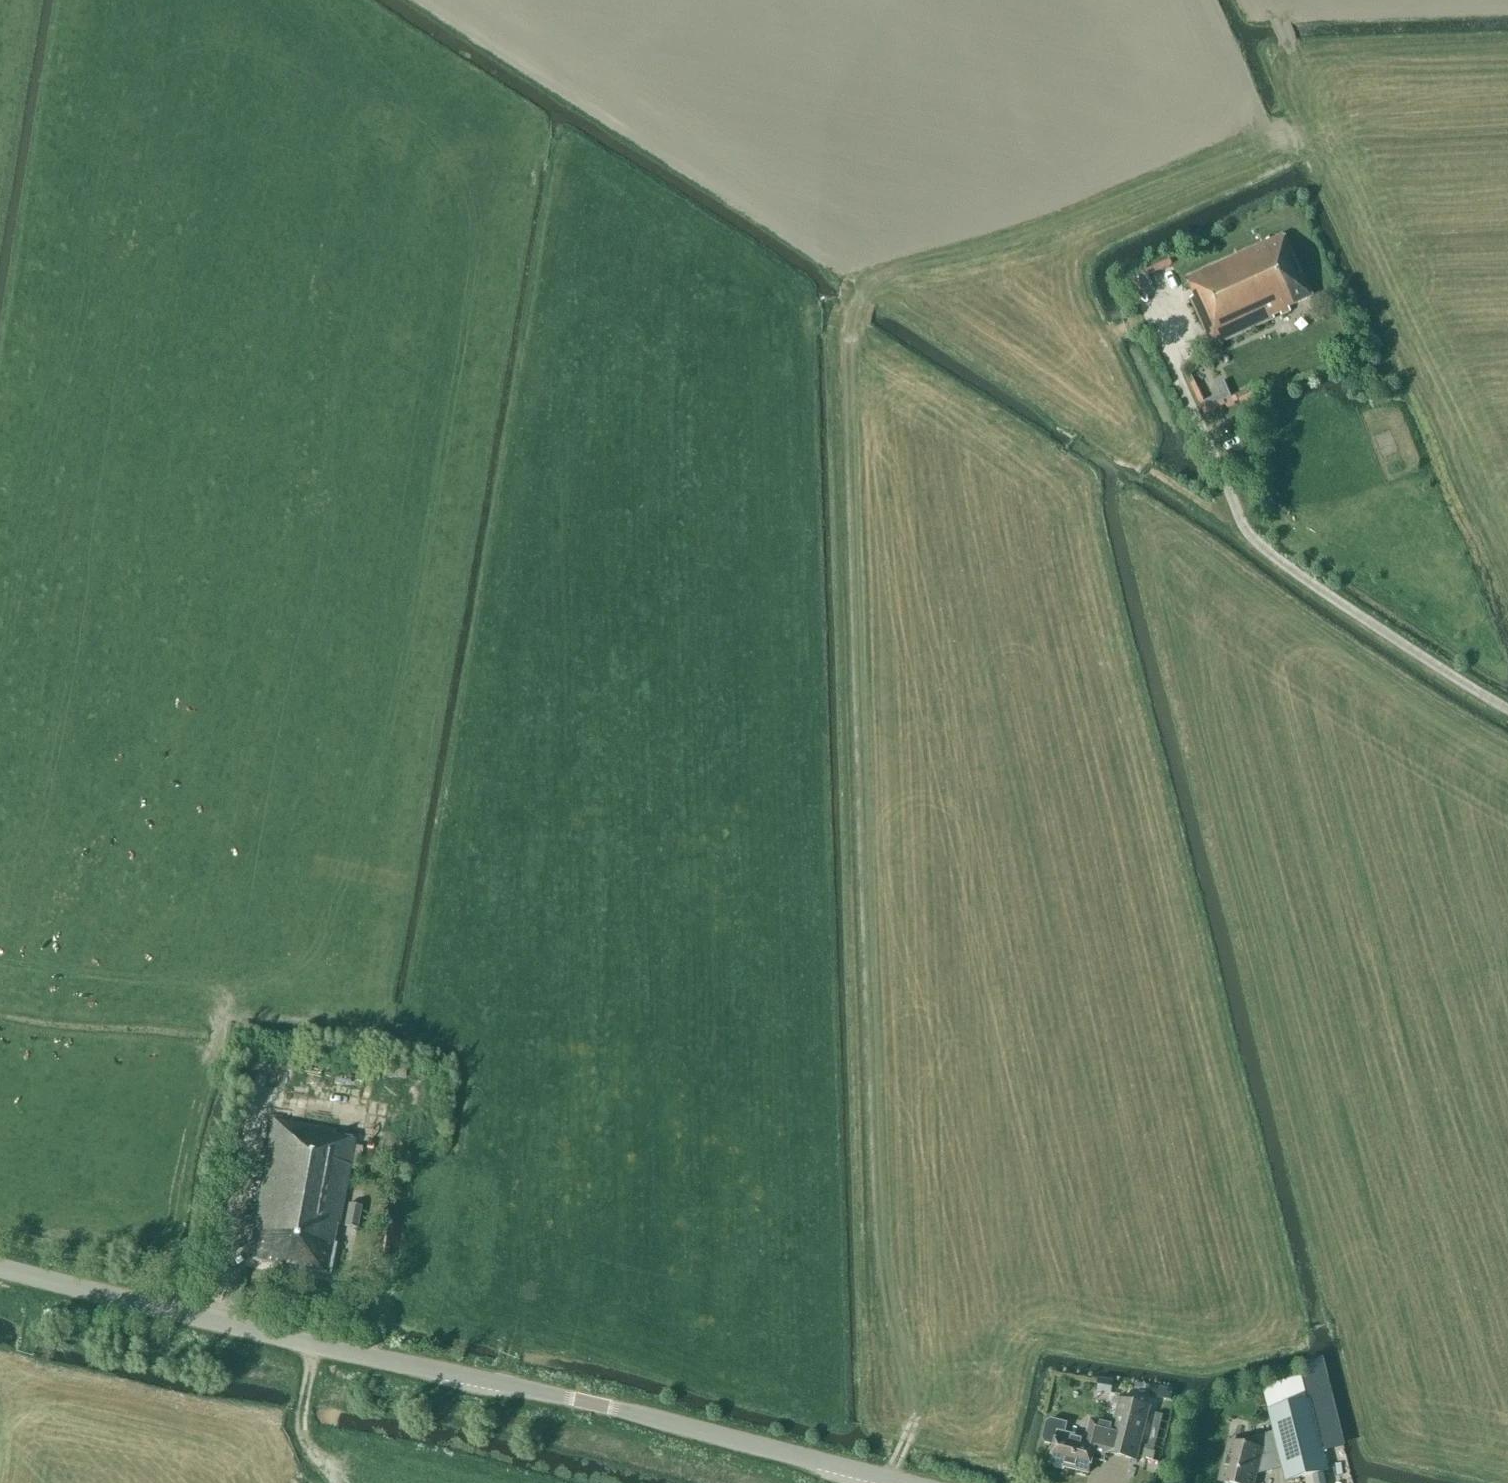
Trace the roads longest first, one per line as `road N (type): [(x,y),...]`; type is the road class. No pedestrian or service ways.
road 1 (tertiary): [(904,1482),(0,1270)]
road 2 (unclassified): [(1507,710),(1254,540)]

